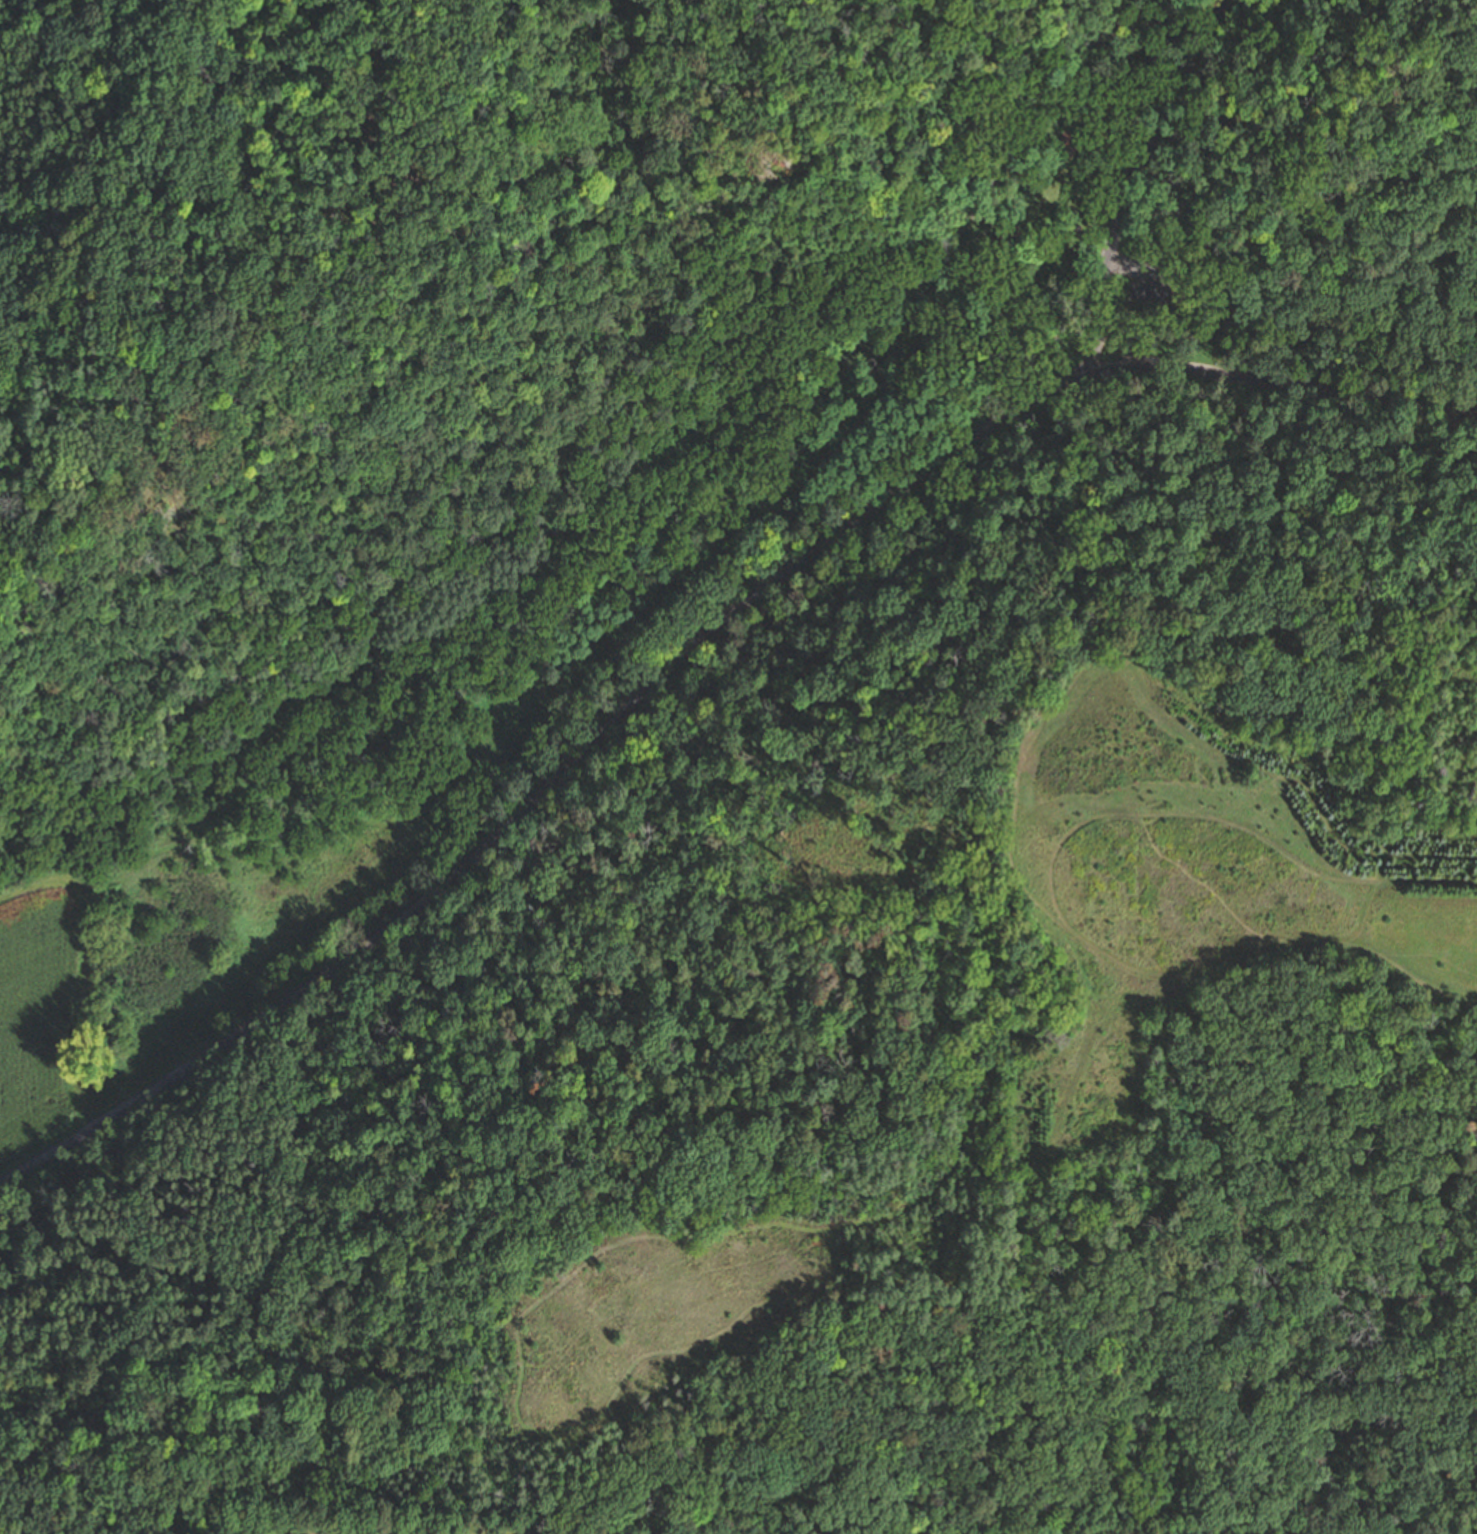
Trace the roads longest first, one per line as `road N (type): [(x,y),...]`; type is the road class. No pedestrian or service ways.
road 1 (residential): [(0,1184),(143,1099),(415,911),(736,609),(1021,407),(1111,371)]
road 2 (residential): [(1062,387),(1097,347),(1123,207),(1224,0)]
road 3 (residential): [(1111,371),(1218,373),(1476,419)]

